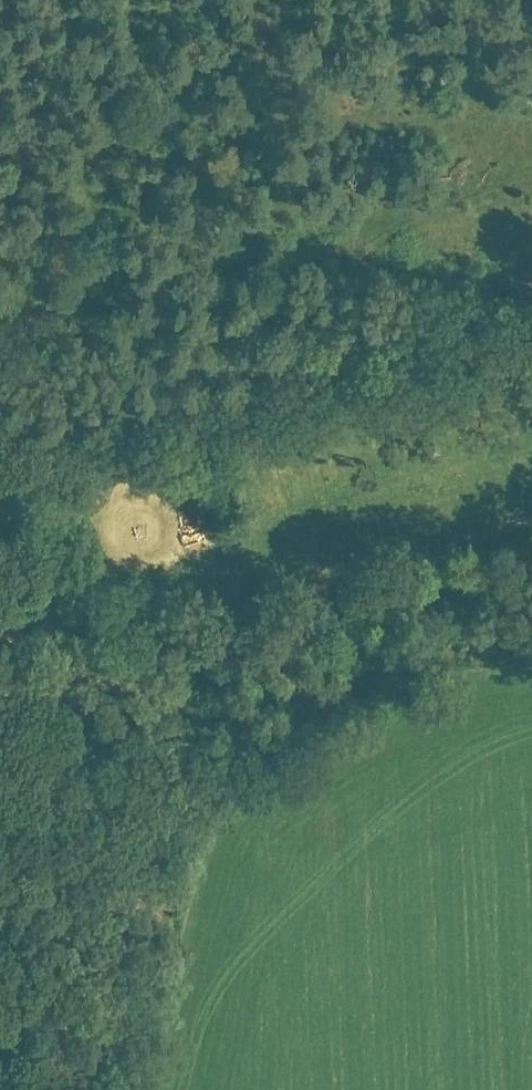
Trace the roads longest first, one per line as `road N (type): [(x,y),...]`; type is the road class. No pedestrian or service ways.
road 1 (track): [(0,411),(8,1089)]
road 2 (track): [(5,803),(96,763),(359,581),(531,529)]

